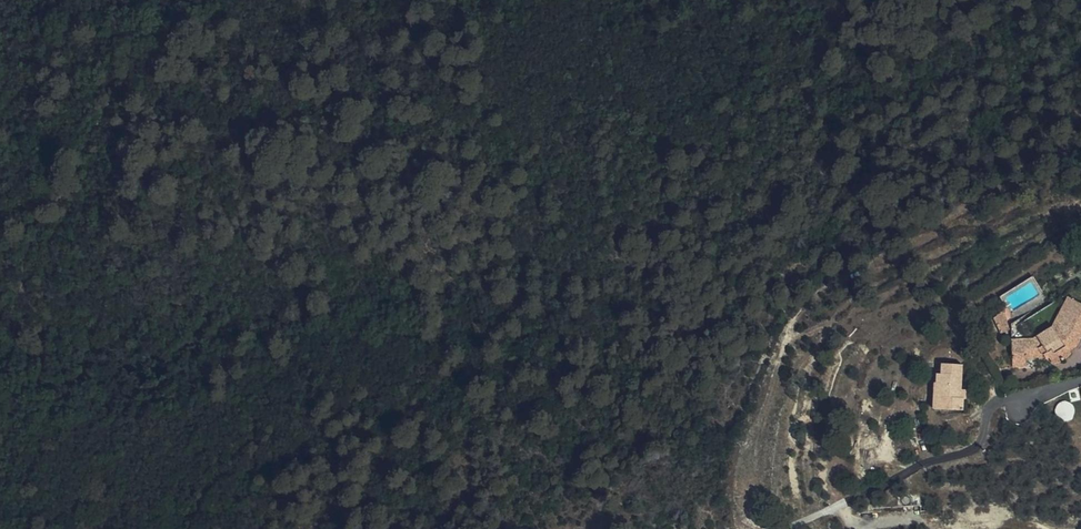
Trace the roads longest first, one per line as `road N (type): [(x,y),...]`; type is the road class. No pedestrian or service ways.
road 1 (residential): [(1080,381),(999,401),(977,449),(921,463),(783,528)]

